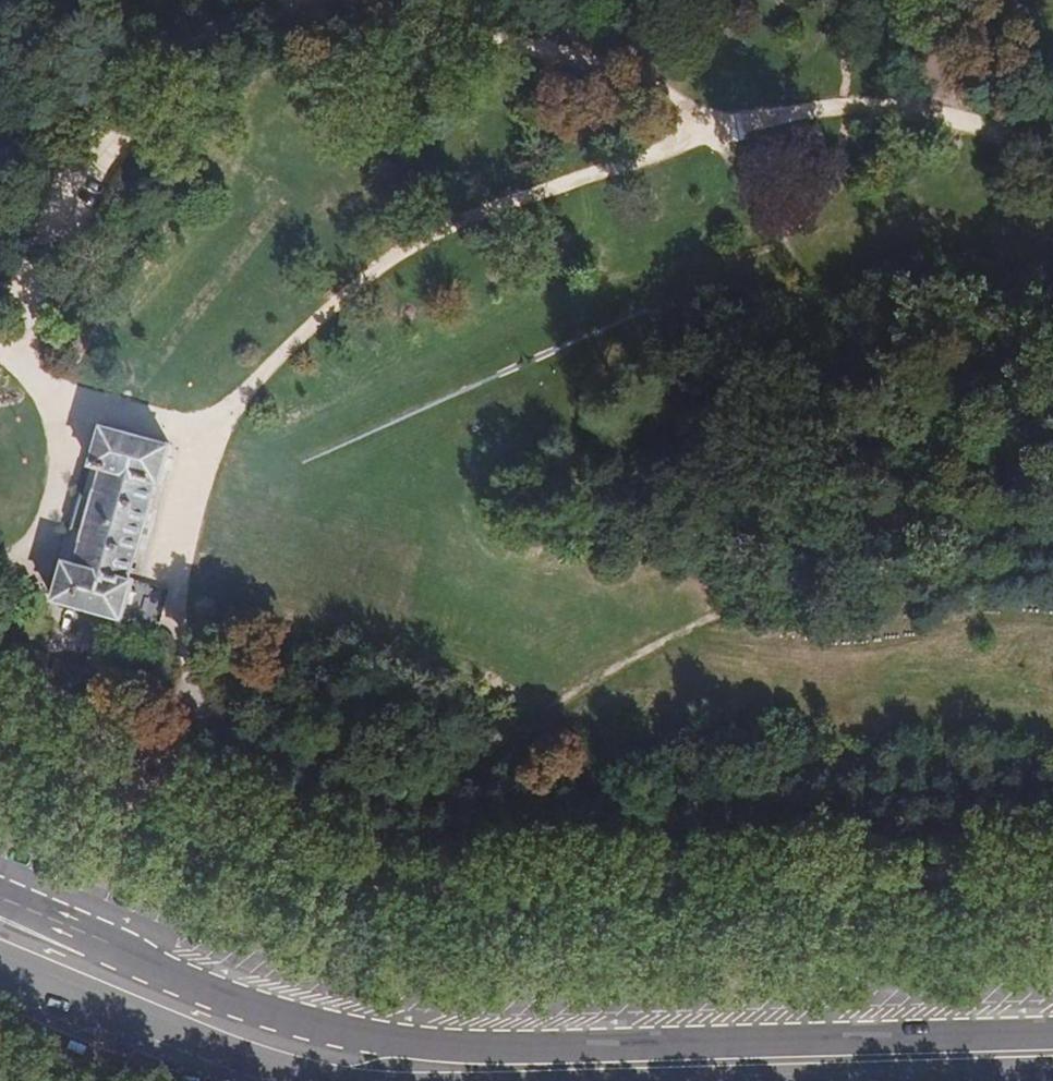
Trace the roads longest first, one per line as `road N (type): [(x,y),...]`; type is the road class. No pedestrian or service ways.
road 1 (primary): [(1052,1026),(397,1043),(238,994),(0,889)]
road 2 (primary): [(0,974),(269,1080)]

